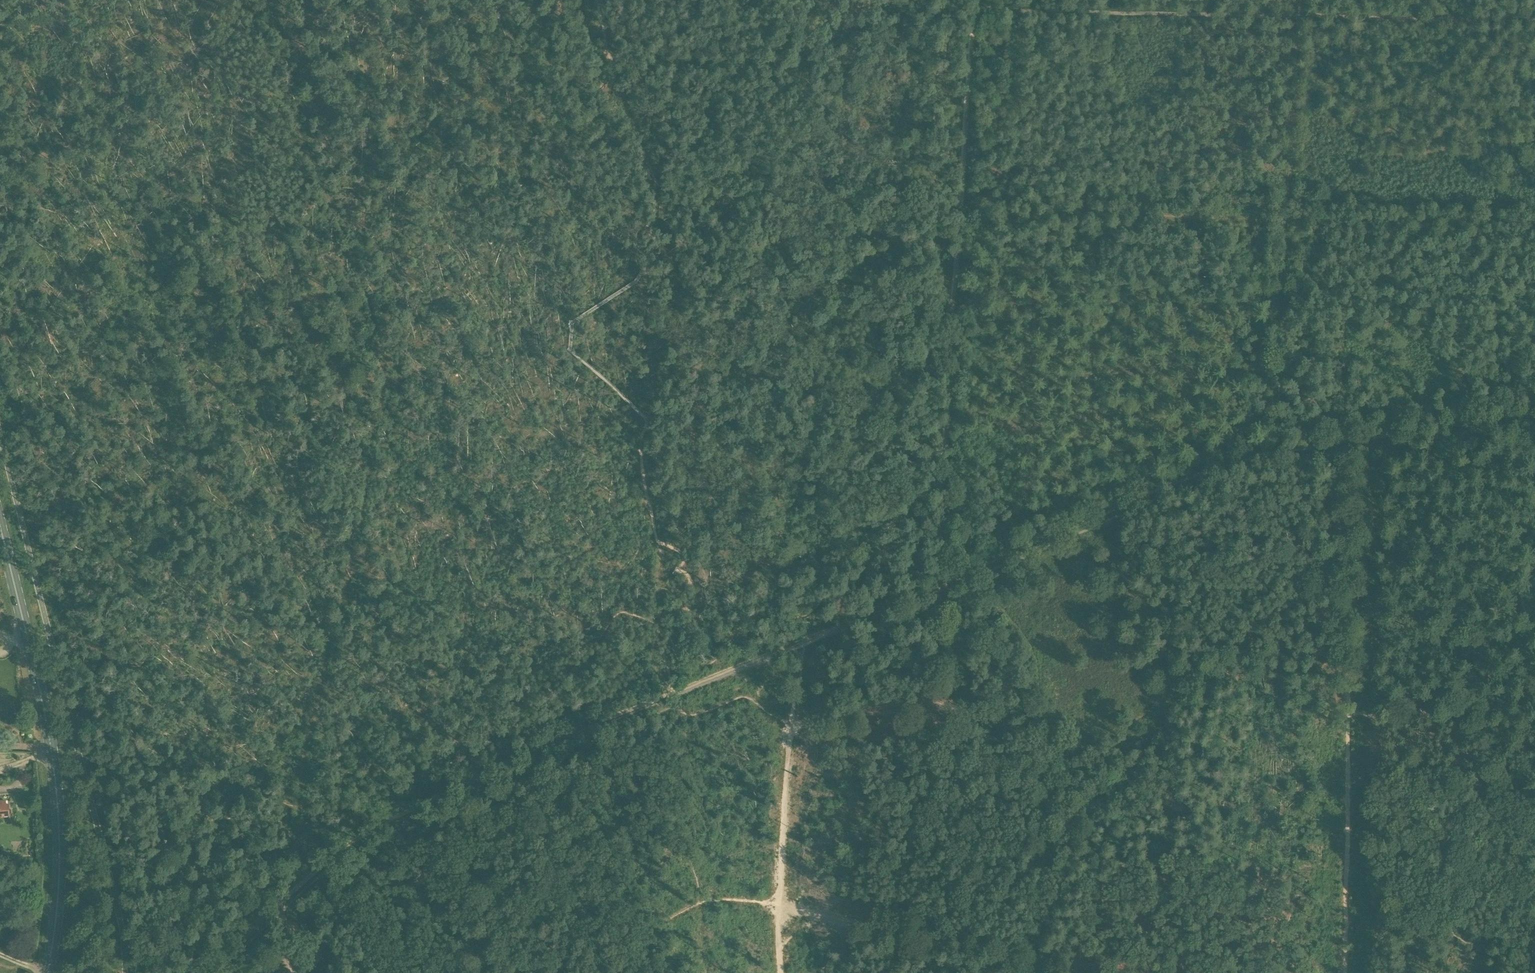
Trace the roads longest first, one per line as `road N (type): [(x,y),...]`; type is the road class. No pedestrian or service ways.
road 1 (track): [(935,584),(1220,465),(1534,410)]
road 2 (track): [(935,584),(977,8)]
road 3 (primary): [(47,972),(58,896),(56,782),(0,527)]
road 4 (track): [(314,873),(372,830),(520,753),(672,690)]
road 5 (track): [(1285,214),(958,210)]
road 6 (track): [(791,723),(780,972)]
road 7 (track): [(1534,217),(1285,214)]
road 8 (track): [(1278,450),(1285,214)]
road 9 (track): [(1285,214),(1296,0)]
road 10 (track): [(672,690),(806,638)]
road 11 (track): [(806,638),(932,585)]
road 12 (track): [(791,723),(927,711)]

